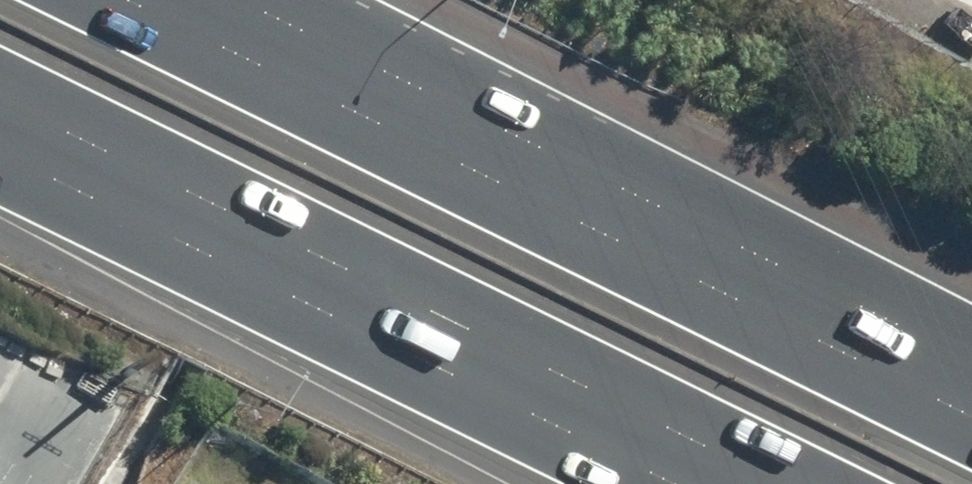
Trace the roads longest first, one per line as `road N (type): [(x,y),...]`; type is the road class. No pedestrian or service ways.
road 1 (motorway): [(137,0),(971,416)]
road 2 (motorway): [(779,483),(0,100)]

